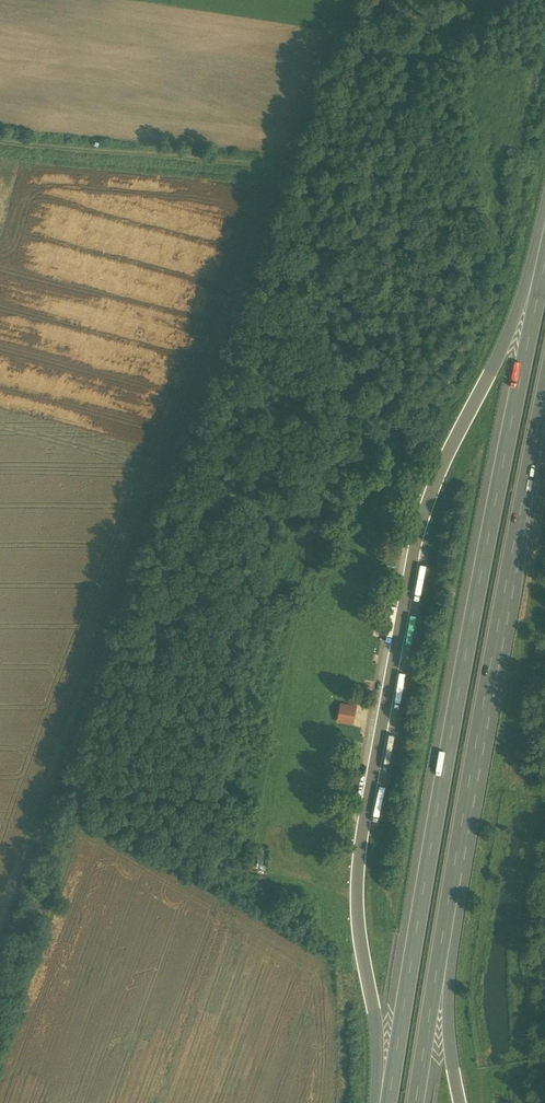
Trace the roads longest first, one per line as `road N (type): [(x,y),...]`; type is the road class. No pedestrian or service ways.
road 1 (motorway): [(544,256),(384,1102)]
road 2 (motorway): [(442,938),(544,395)]
road 3 (track): [(0,140),(310,169),(319,163),(364,56),(383,50),(472,59)]
road 4 (motorway): [(544,200),(518,305),(419,528)]
road 5 (motorway): [(360,854),(358,910),(378,1041),(375,1102)]
road 6 (motorway): [(417,1102),(442,938)]
road 7 (motorway): [(461,1102),(442,938)]

